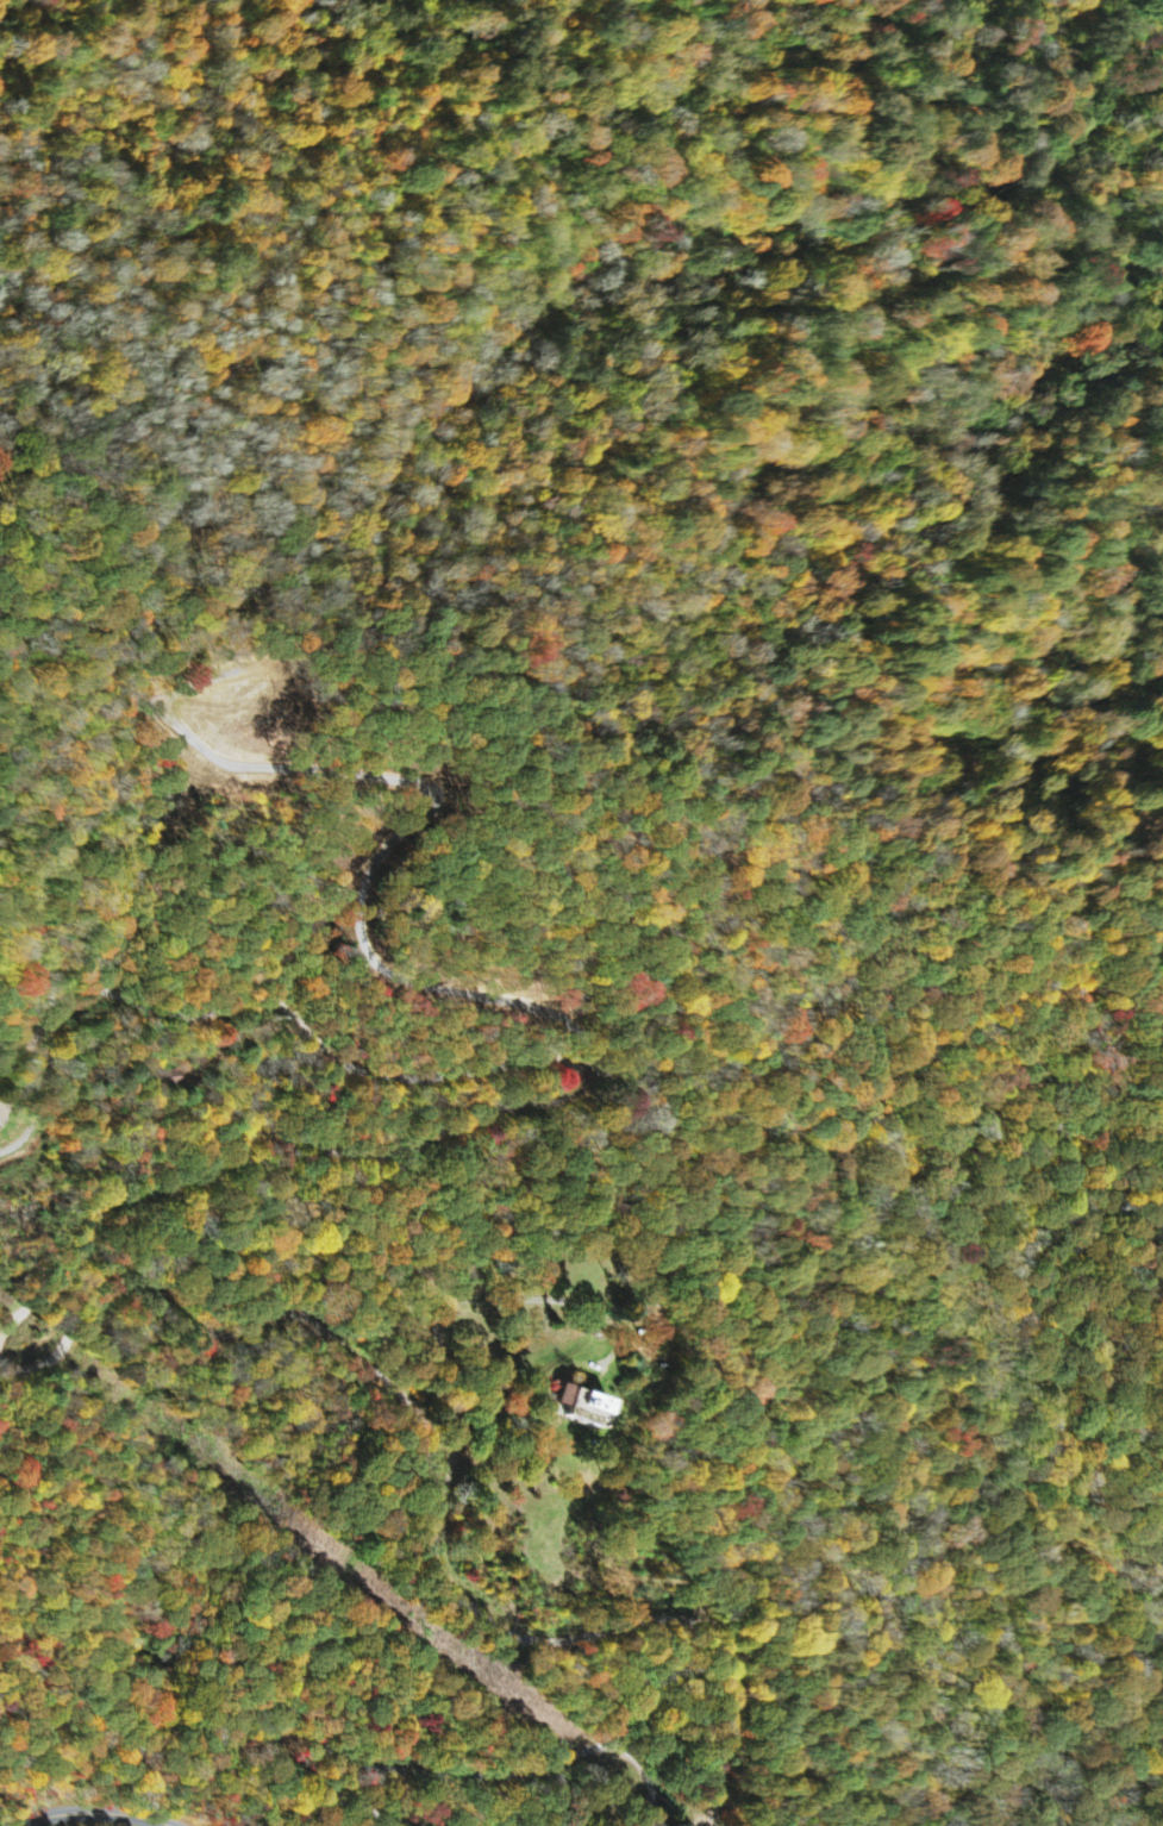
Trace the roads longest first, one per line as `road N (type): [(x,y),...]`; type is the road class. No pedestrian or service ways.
road 1 (residential): [(0,1339),(43,1292),(86,1218),(114,1195),(182,1178),(258,1132),(352,1155),(396,1150),(499,1108),(564,1093),(576,1075),(570,1057),(549,1051),(461,1073),(390,1077),(340,1061),(273,1000),(177,1014),(96,988),(50,1000),(0,1052)]
road 2 (residential): [(715,1825),(732,1682),(715,1633),(668,1615),(544,1641),(481,1613),(440,1559),(437,1461),(424,1419),(407,1395),(319,1322),(285,1312),(213,1333),(135,1281),(99,1294),(52,1361),(26,1369),(0,1356)]
road 3 (residential): [(275,1740),(296,1731),(357,1762),(481,1775),(618,1745),(651,1770),(654,1825)]
road 4 (residential): [(423,1825),(290,1769),(275,1740)]
road 5 (secondary): [(12,1825),(70,1812),(177,1825)]

